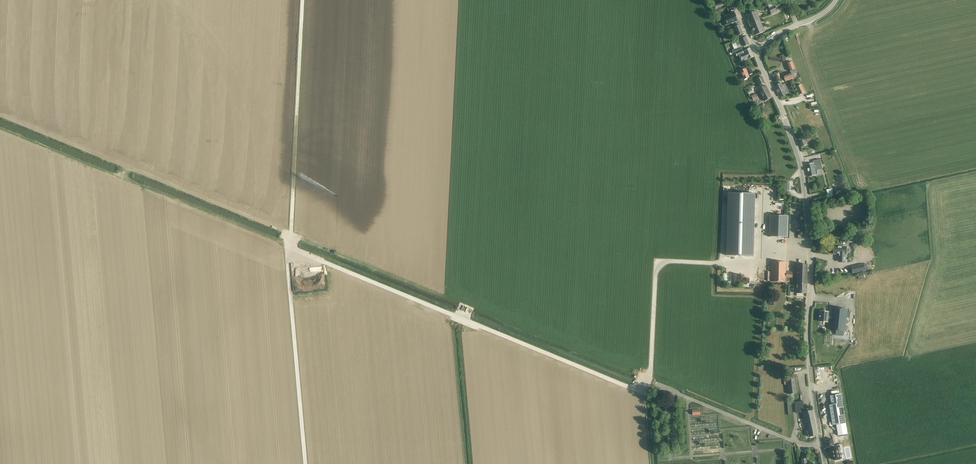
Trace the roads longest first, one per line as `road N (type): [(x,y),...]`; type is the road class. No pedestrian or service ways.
road 1 (tertiary): [(826,463),(807,339),(812,263),(805,176),(757,46)]

